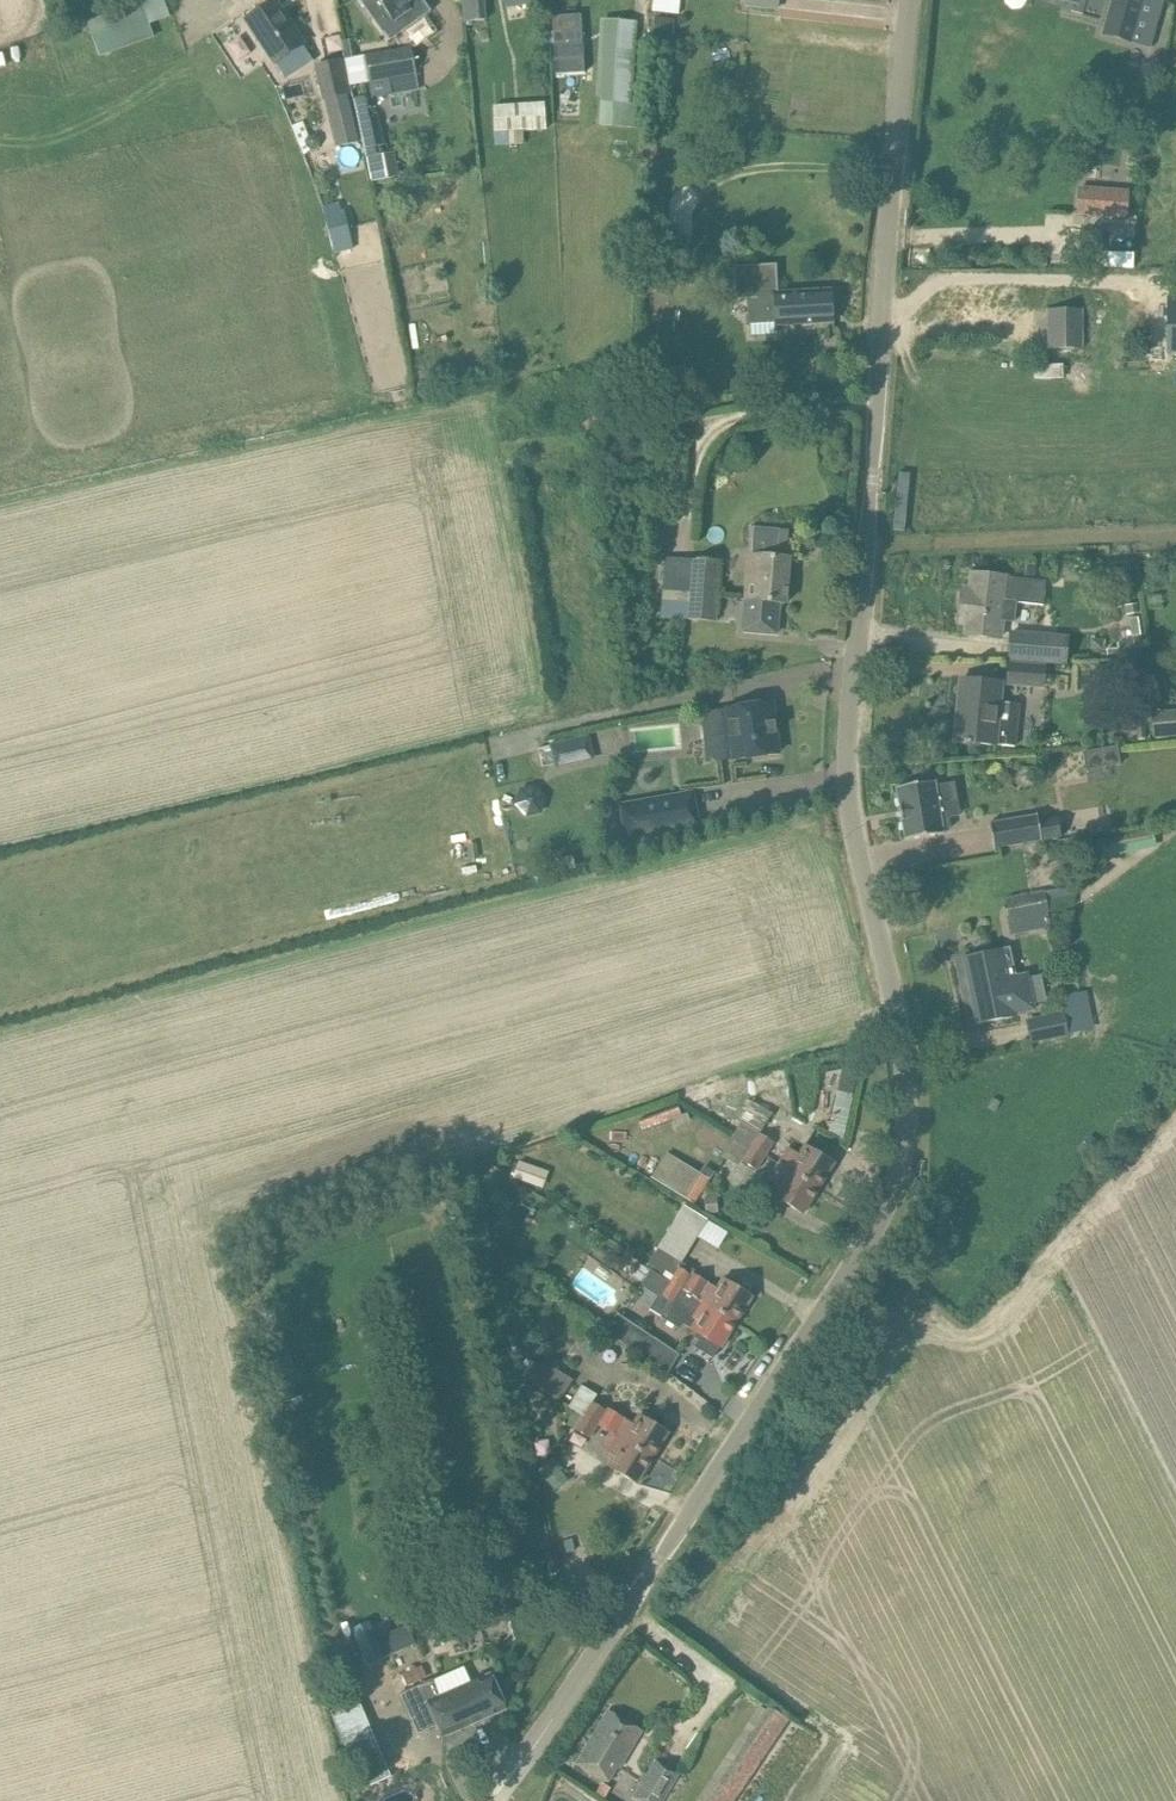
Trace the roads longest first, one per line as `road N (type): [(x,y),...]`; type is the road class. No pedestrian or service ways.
road 1 (unclassified): [(486,1800),(540,1740),(654,1567),(874,1222),(898,1166),(906,1106),(900,1039),(852,843),(845,777),(905,0)]

